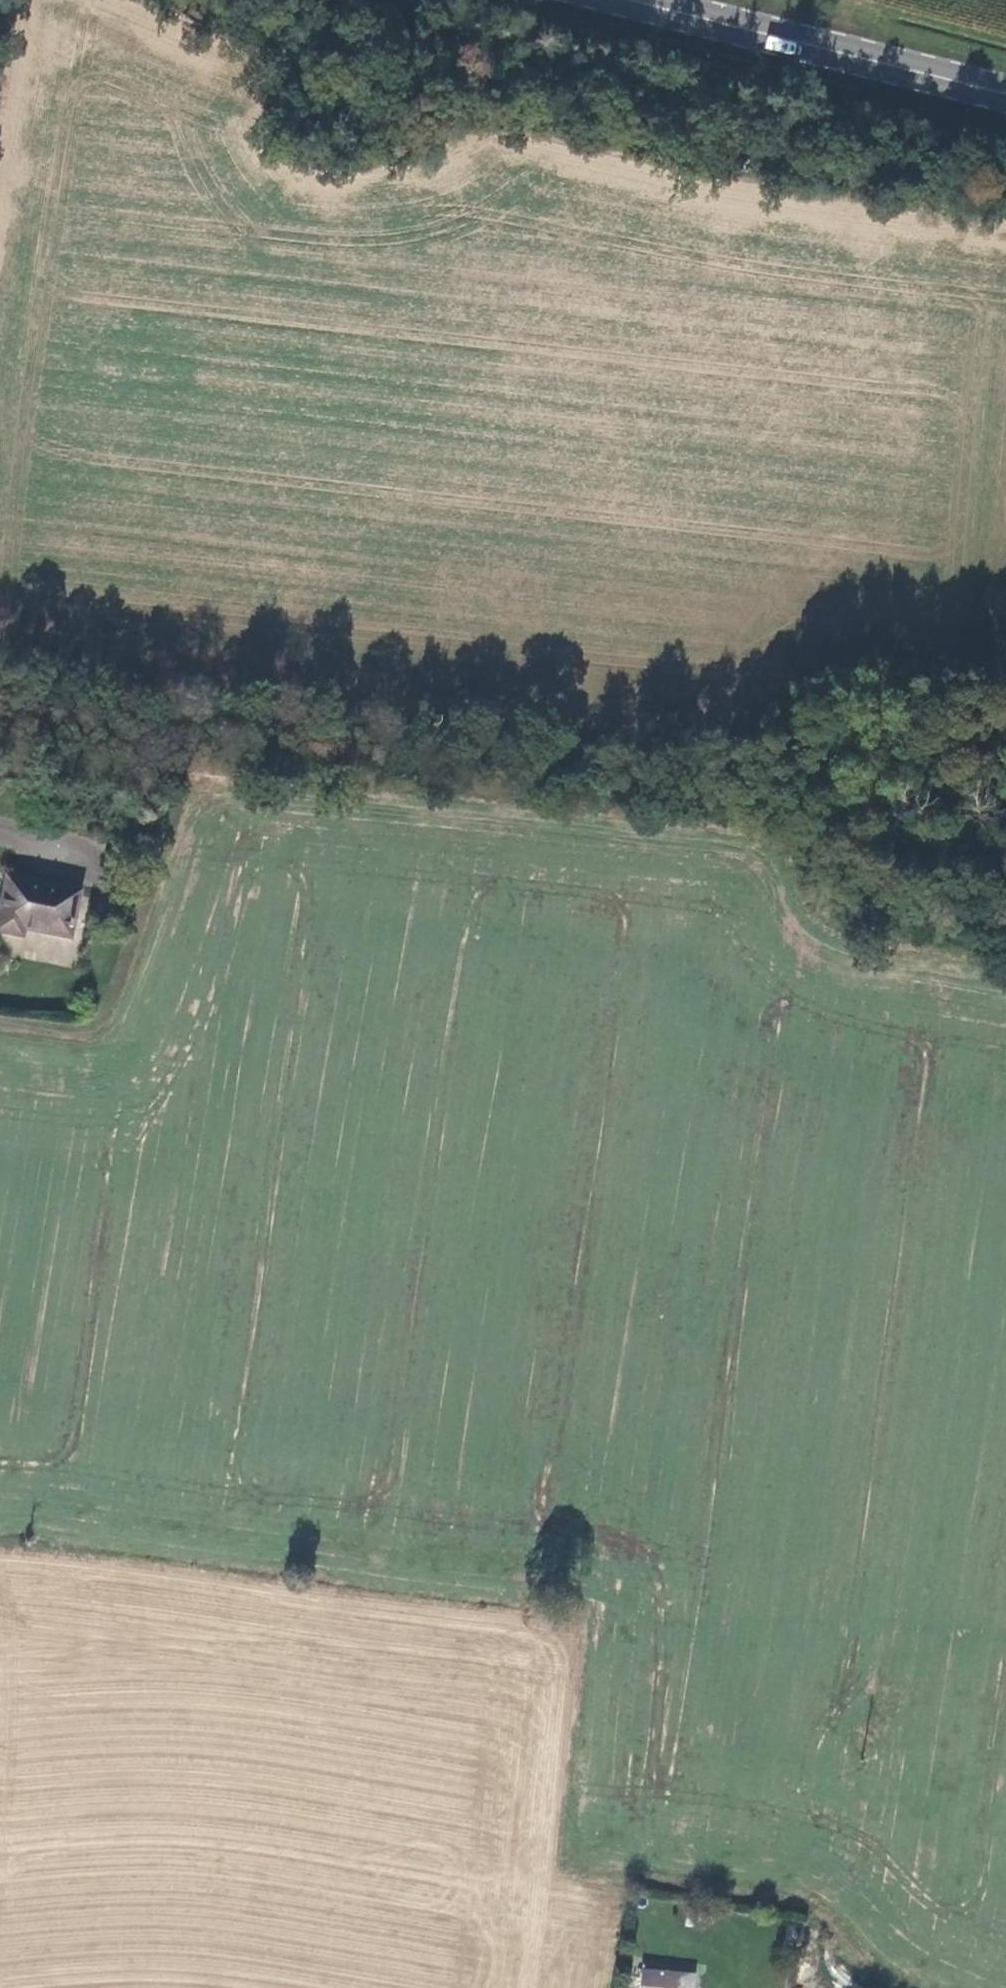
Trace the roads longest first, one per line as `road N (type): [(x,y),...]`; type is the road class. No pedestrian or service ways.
road 1 (primary): [(633,0),(1005,94)]

